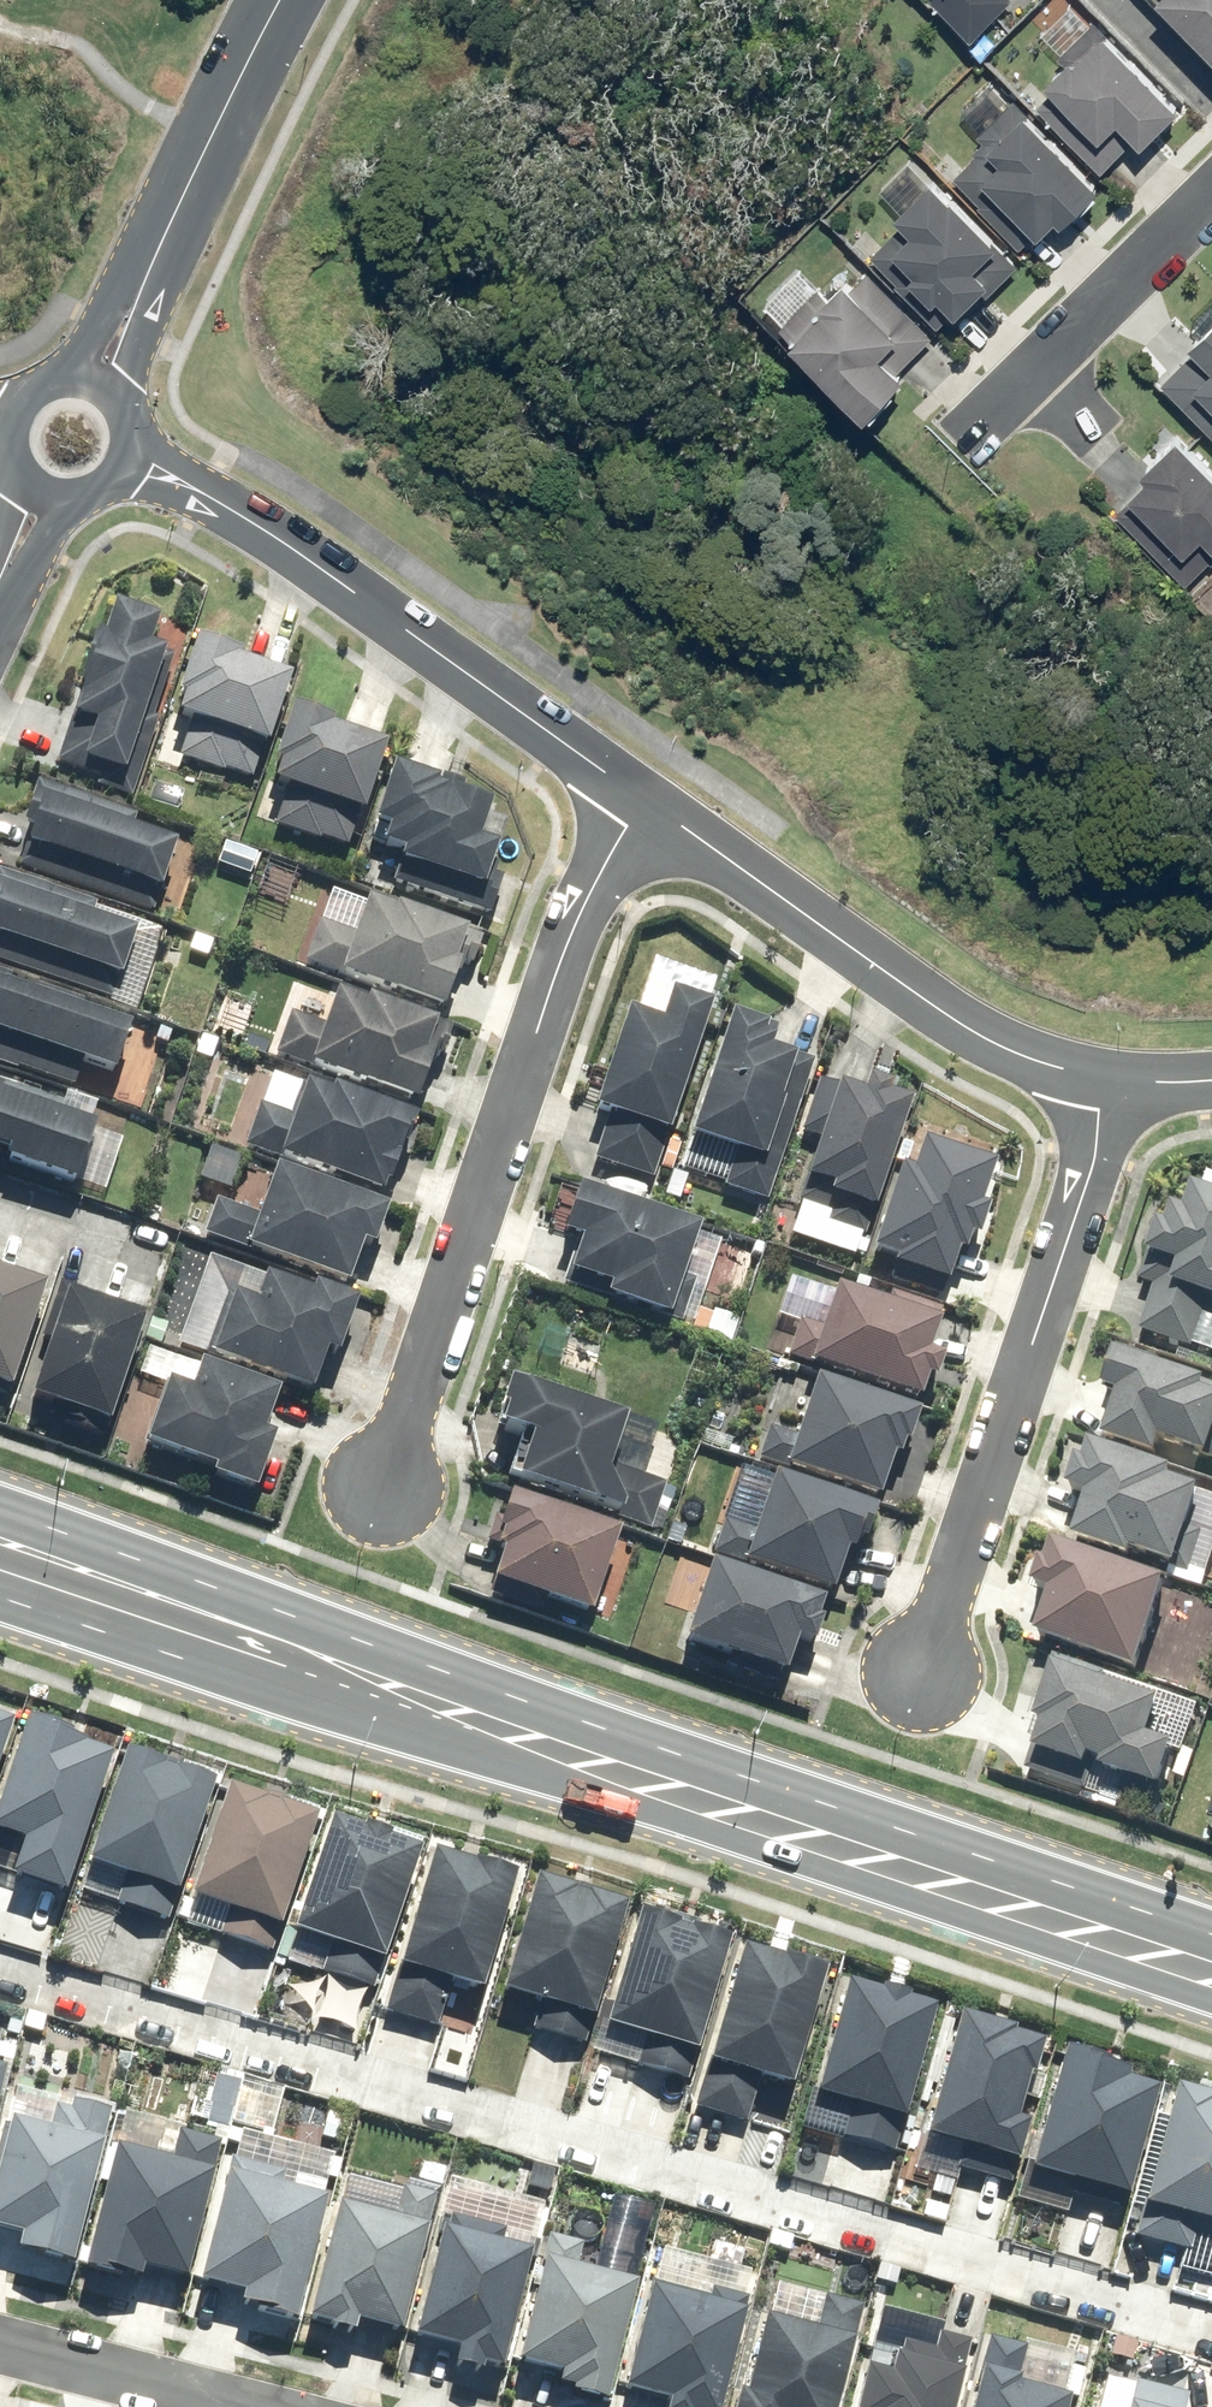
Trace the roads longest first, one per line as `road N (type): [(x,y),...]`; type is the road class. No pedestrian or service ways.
road 1 (secondary): [(1211,1955),(0,1548)]
road 2 (residential): [(1211,2335),(0,1979)]
road 3 (residential): [(645,795),(555,979),(382,1484)]
road 4 (residential): [(132,449),(645,795)]
road 5 (residential): [(925,1669),(1091,1162),(1107,1079)]
road 6 (residential): [(645,795),(958,1019),(1020,1055),(1107,1079)]
road 7 (tertiary): [(99,369),(210,133),(288,0)]
road 8 (residential): [(1211,190),(966,436)]
road 9 (residential): [(269,2406),(0,2336)]

